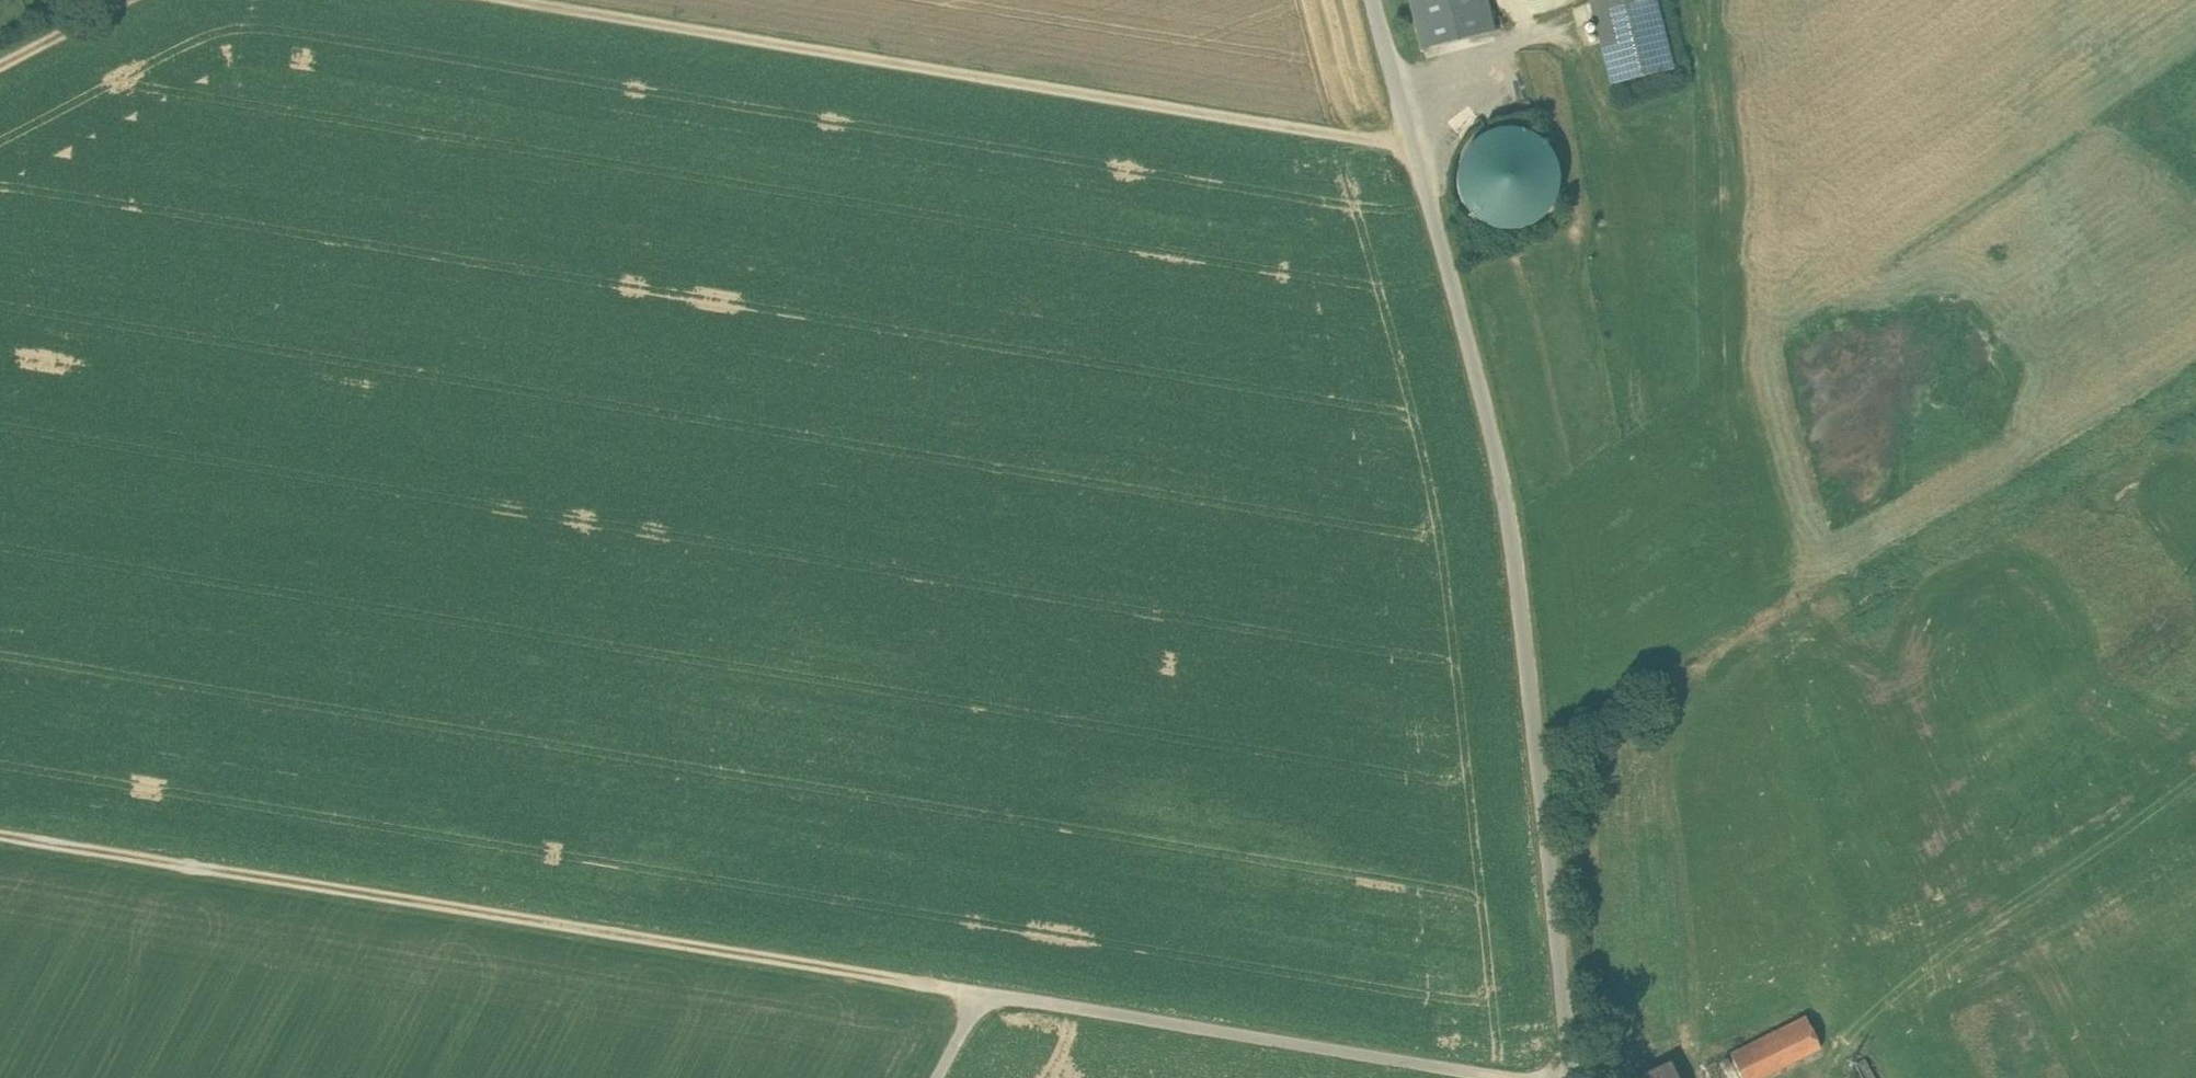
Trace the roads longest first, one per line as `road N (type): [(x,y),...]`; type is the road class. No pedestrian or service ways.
road 1 (unclassified): [(1567,1077),(1503,482),(1374,0)]
road 2 (track): [(0,821),(982,992)]
road 3 (track): [(482,0),(1412,143)]
road 4 (unclassified): [(933,1077),(982,992),(1484,1077)]
road 5 (track): [(124,0),(0,66)]

